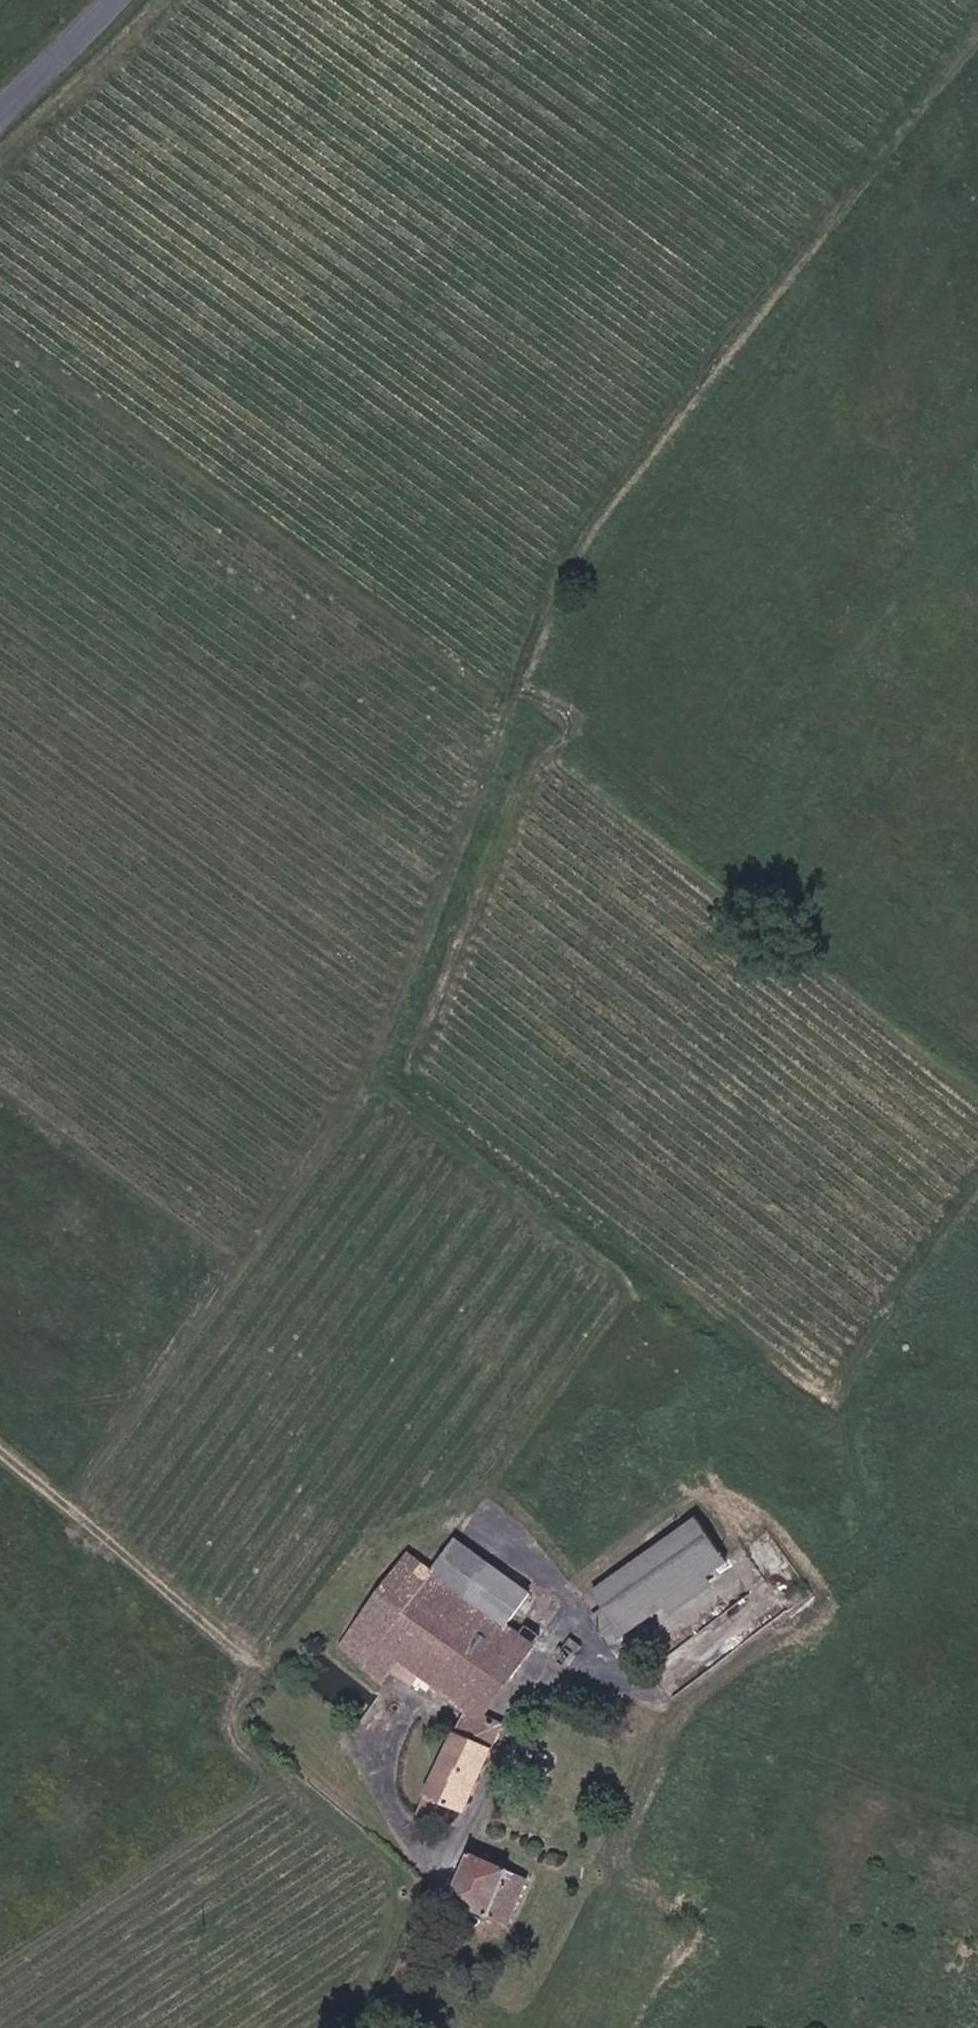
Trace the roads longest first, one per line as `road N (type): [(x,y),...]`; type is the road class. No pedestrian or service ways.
road 1 (tertiary): [(115,0),(0,108)]

